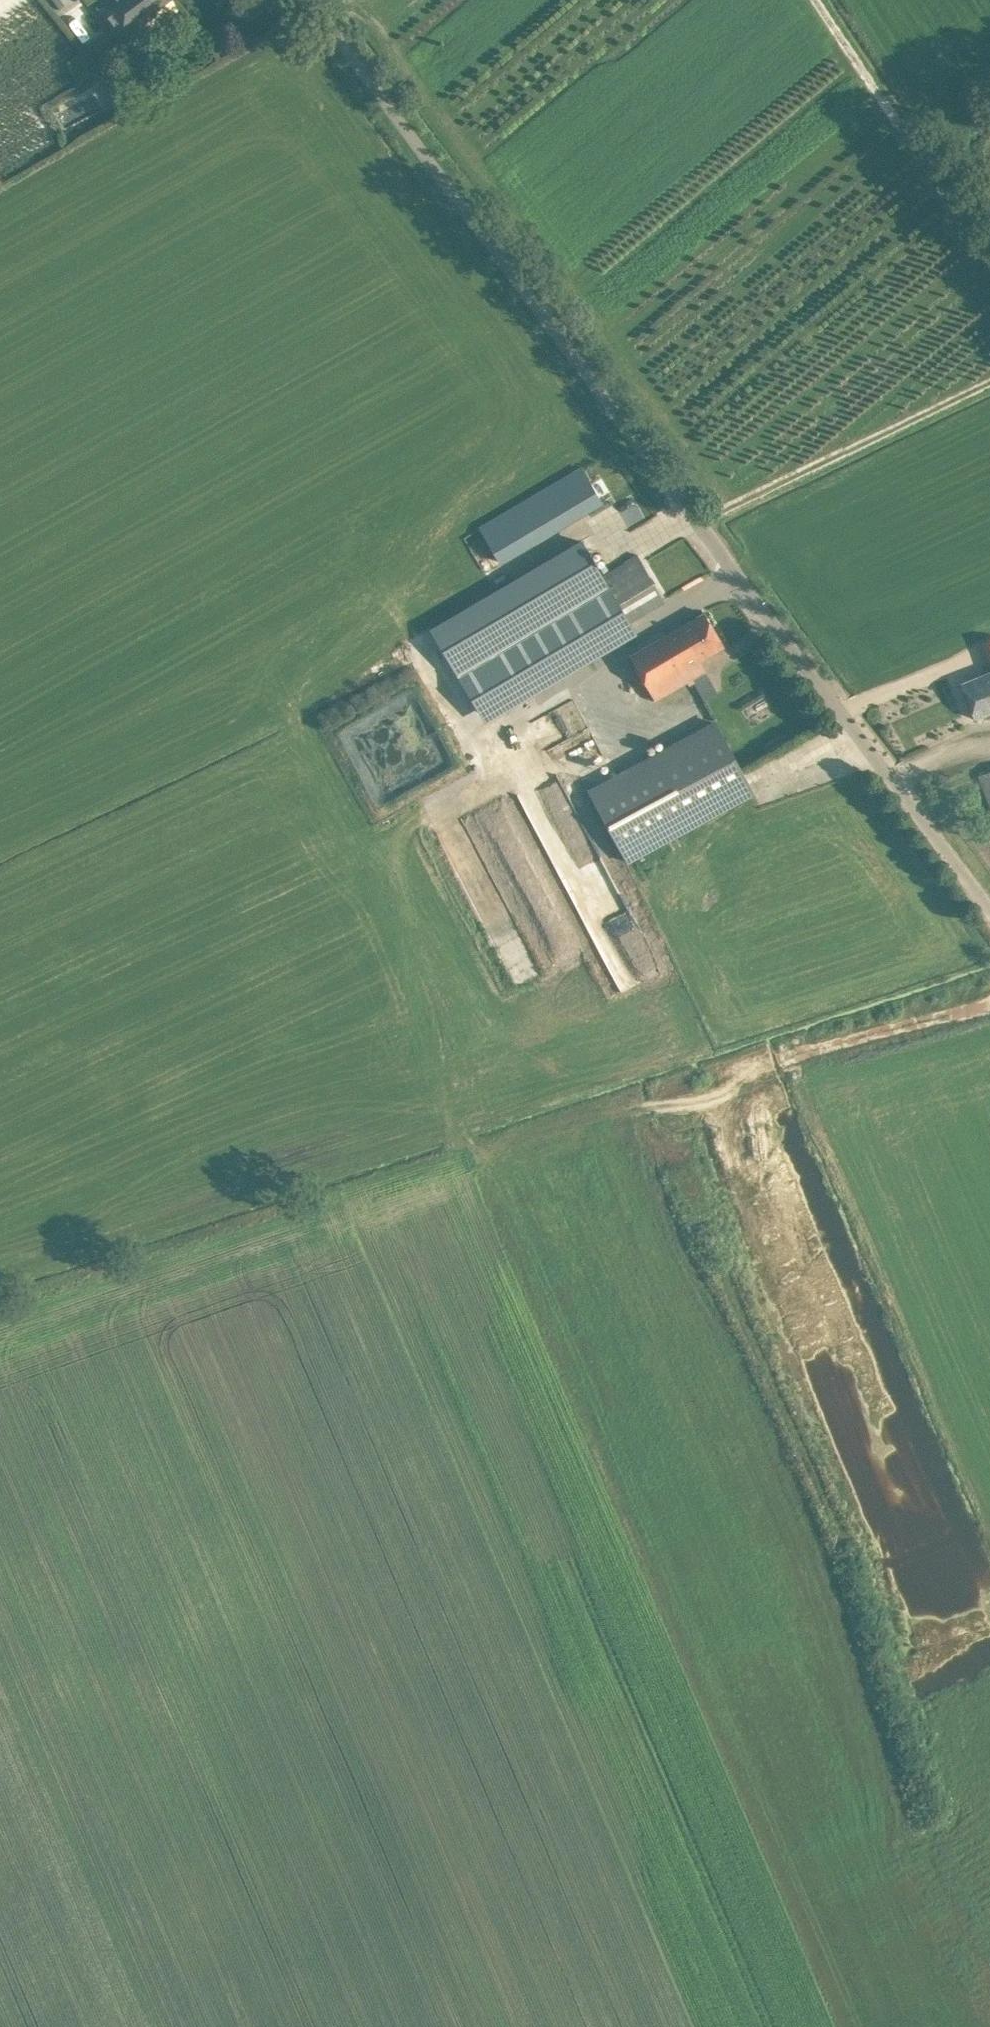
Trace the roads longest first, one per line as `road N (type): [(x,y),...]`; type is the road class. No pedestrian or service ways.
road 1 (unclassified): [(989,909),(311,0)]

